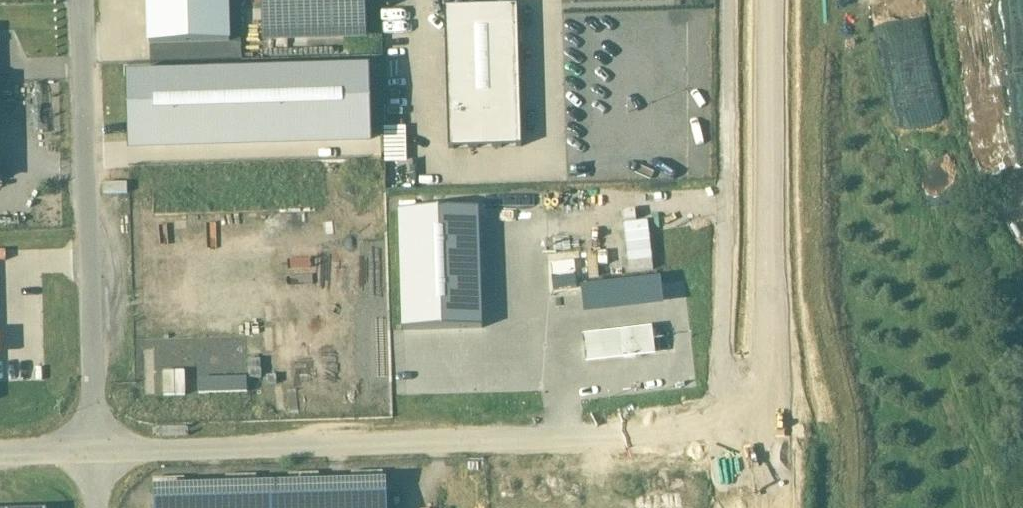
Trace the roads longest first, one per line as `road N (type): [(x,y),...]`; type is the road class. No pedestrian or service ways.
road 1 (residential): [(92,451),(767,431)]
road 2 (residential): [(92,451),(83,0)]
road 3 (tertiary): [(767,431),(771,0)]

